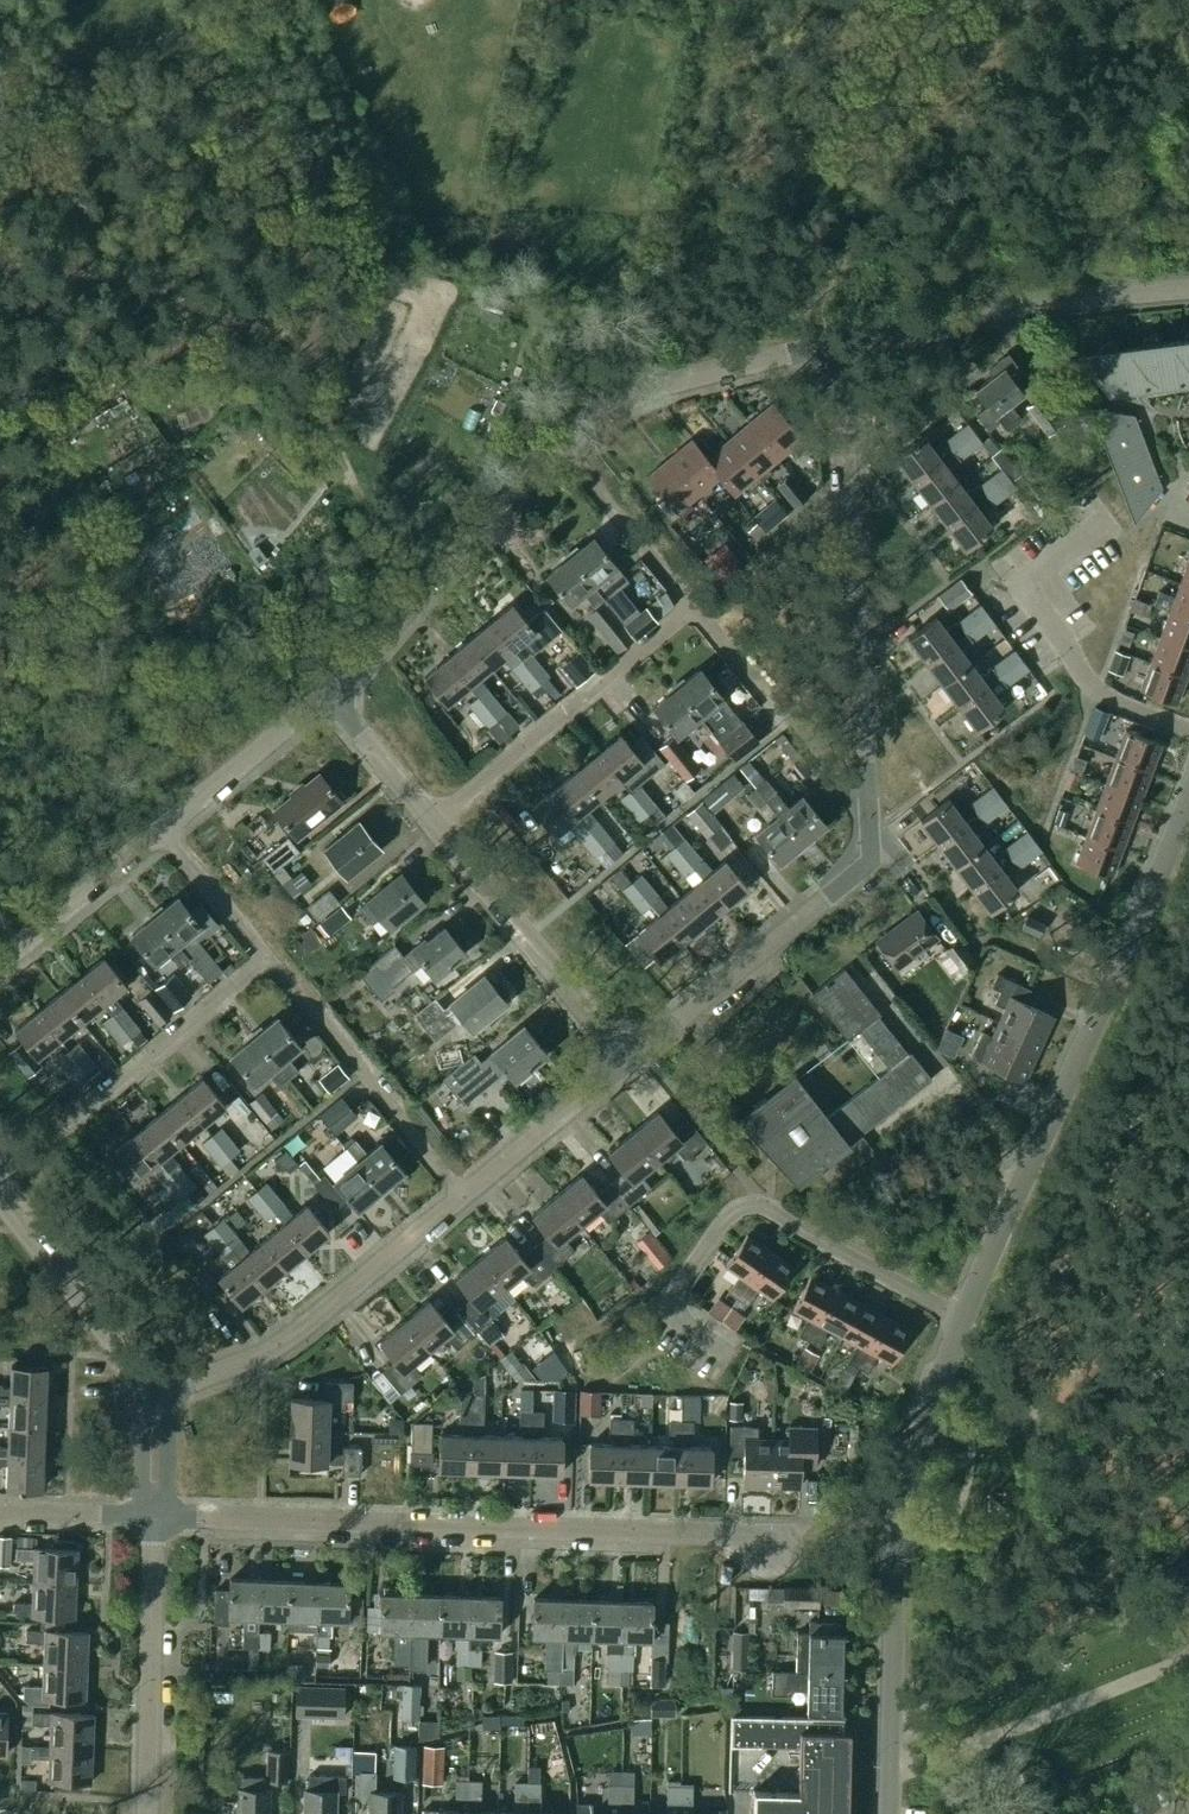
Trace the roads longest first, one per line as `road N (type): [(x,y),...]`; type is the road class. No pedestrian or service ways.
road 1 (track): [(0,253),(200,299),(316,341),(315,274),(295,202),(212,30),(206,0)]
road 2 (residential): [(764,1545),(547,1529),(154,1516)]
road 3 (unclassified): [(963,1318),(1188,793)]
road 4 (unclassified): [(889,1813),(901,1540),(921,1445),(963,1318)]
road 5 (residential): [(869,817),(842,343)]
road 6 (residential): [(963,1318),(758,1205),(728,1213),(669,1308),(722,1353)]
road 7 (residential): [(158,1397),(286,1342),(463,1195)]
road 8 (residential): [(629,1059),(871,860),(869,817)]
road 9 (residential): [(842,343),(1188,289)]
road 10 (residential): [(325,696),(556,440)]
road 11 (residential): [(0,1173),(268,960)]
road 12 (residential): [(431,823),(694,610)]
road 13 (residential): [(629,1059),(431,823)]
road 14 (residential): [(463,1195),(268,960)]
road 15 (residential): [(556,440),(632,400),(842,343)]
road 16 (residential): [(150,1813),(154,1516)]
road 17 (residential): [(869,817),(694,610)]
road 18 (residential): [(158,1397),(0,1204)]
road 19 (residential): [(694,610),(556,440)]
road 20 (residential): [(463,1195),(629,1059)]
road 21 (residential): [(0,964),(166,829)]
road 22 (residential): [(166,829),(325,696)]
road 23 (residential): [(268,960),(166,829)]
road 24 (residential): [(431,823),(325,696)]
road 25 (residential): [(154,1516),(0,1516)]

